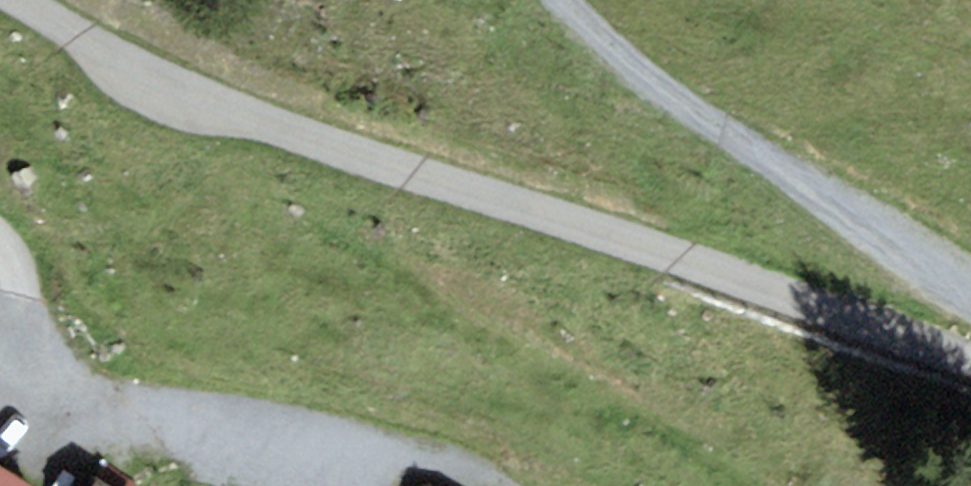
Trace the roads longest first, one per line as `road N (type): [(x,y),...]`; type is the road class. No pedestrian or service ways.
road 1 (track): [(20,0),(184,87),(405,172),(970,360)]
road 2 (track): [(970,297),(687,107),(608,46),(570,0)]
road 3 (track): [(224,443),(104,409),(55,363),(0,234)]
road 4 (track): [(224,443),(476,485)]

